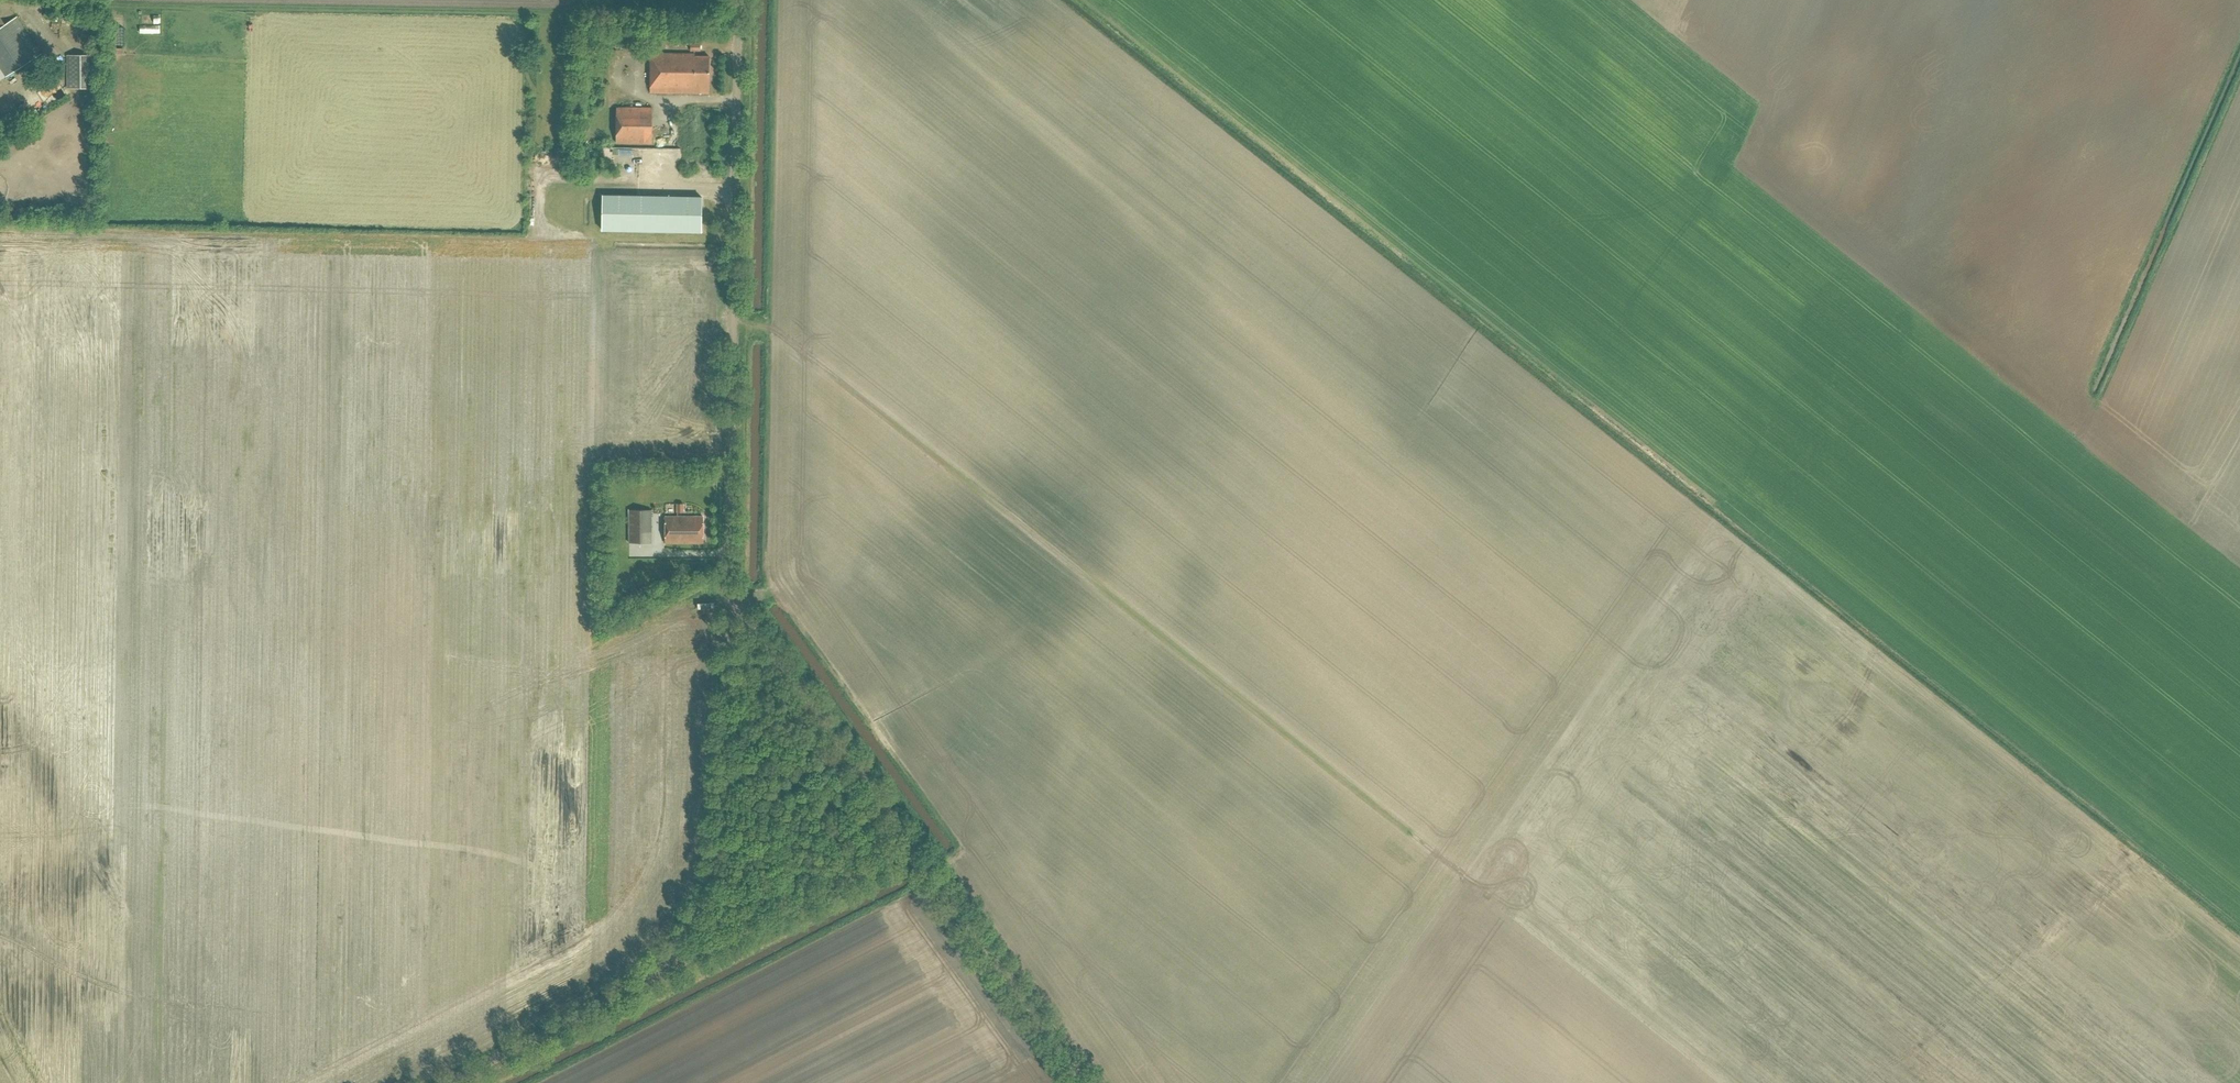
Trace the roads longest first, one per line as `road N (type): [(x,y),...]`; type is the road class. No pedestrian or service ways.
road 1 (unclassified): [(729,592),(743,0)]
road 2 (unclassified): [(651,977),(716,867),(729,592)]
road 3 (unclassified): [(909,845),(729,592)]
road 4 (unclassified): [(1083,1082),(909,845)]
road 5 (unclassified): [(651,977),(909,845)]
road 6 (unclassified): [(446,1082),(651,977)]

